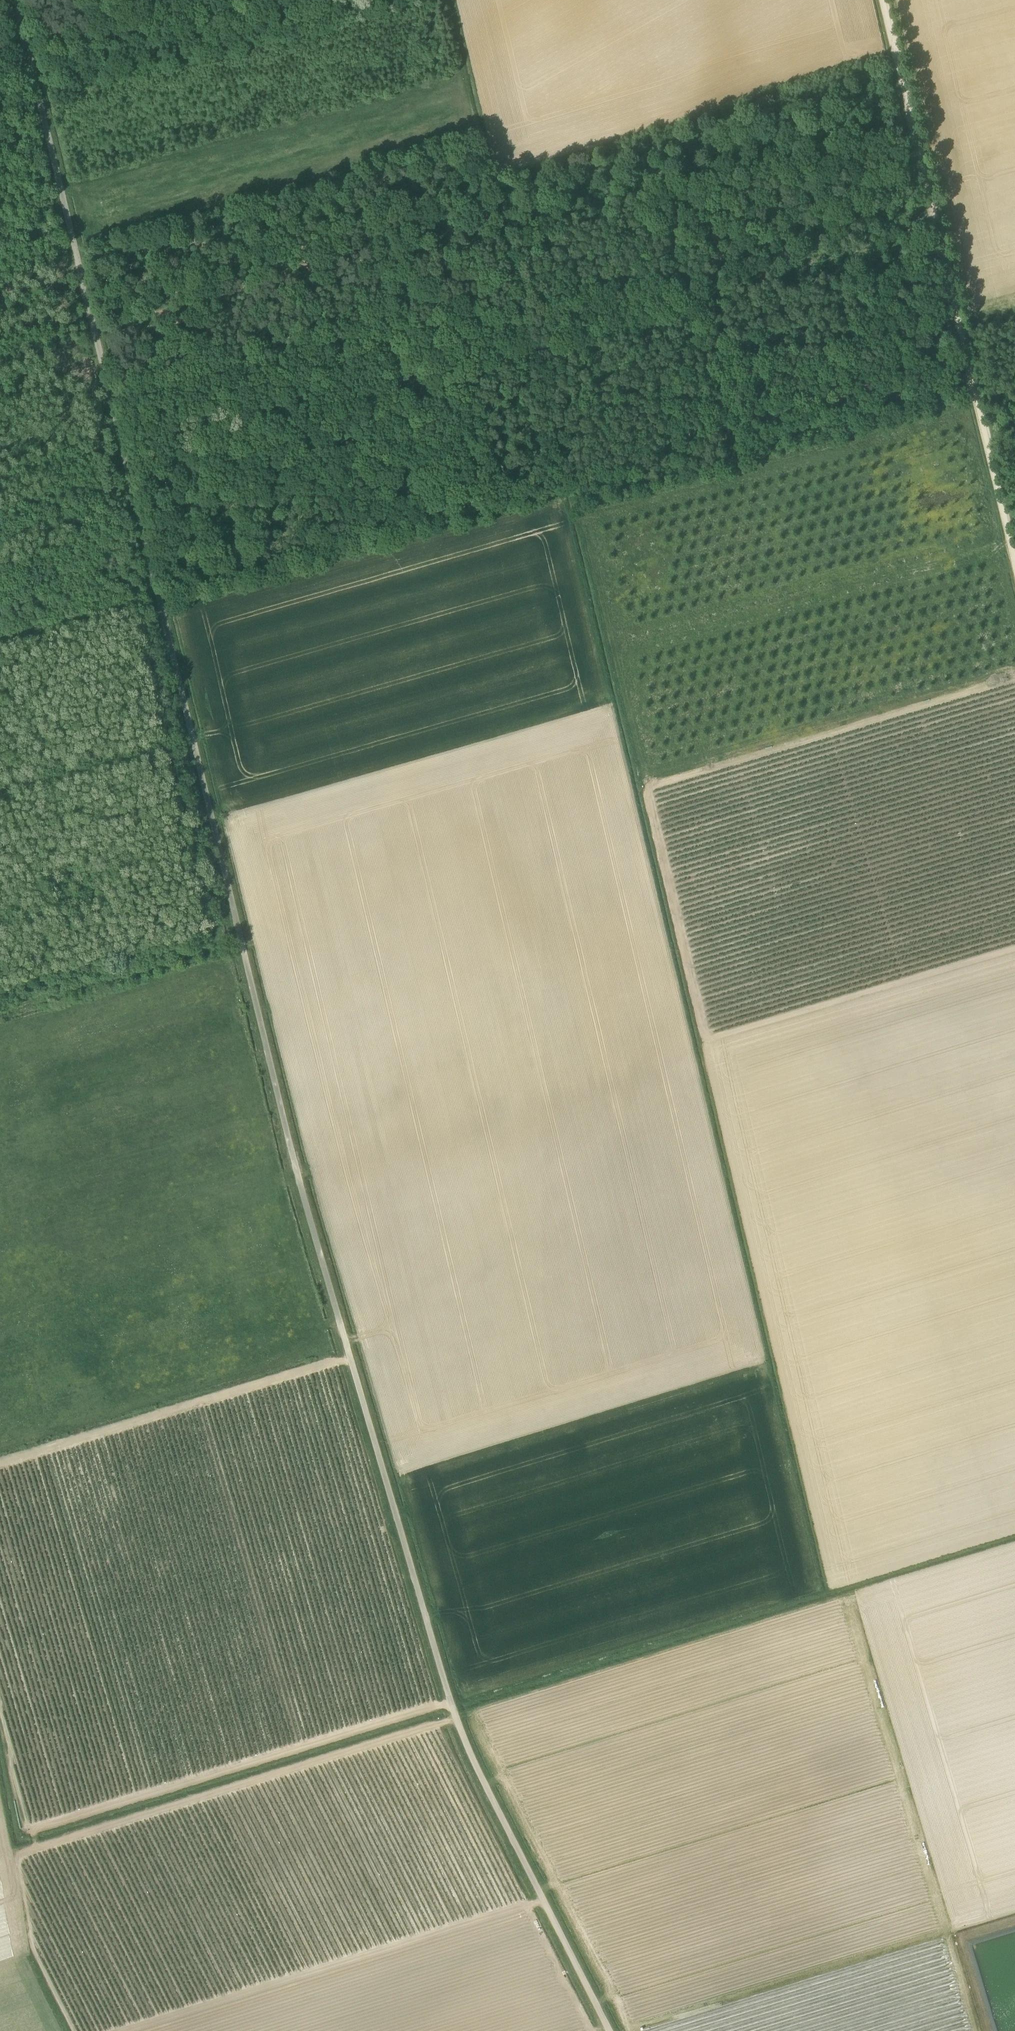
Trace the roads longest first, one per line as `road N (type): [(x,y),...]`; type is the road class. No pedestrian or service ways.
road 1 (unclassified): [(609,2030),(450,1704),(234,919),(14,0)]
road 2 (track): [(883,0),(1014,560)]

